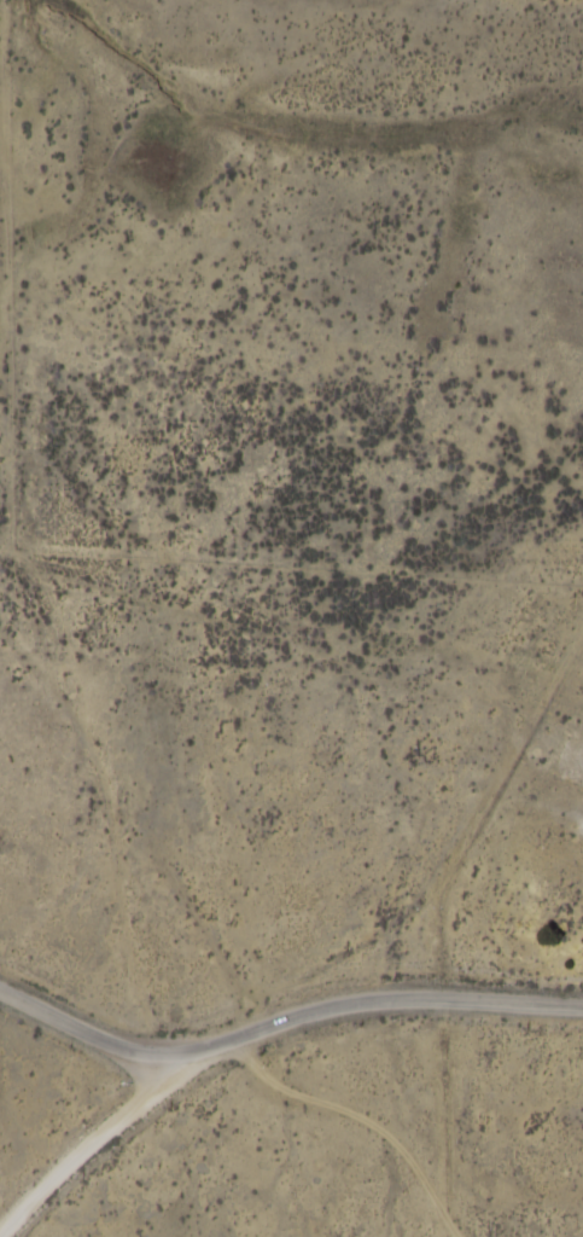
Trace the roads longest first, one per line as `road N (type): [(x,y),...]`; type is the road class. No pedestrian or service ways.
road 1 (track): [(0,435),(75,449),(138,400),(282,373),(582,489)]
road 2 (track): [(582,861),(0,706)]
road 3 (tertiary): [(0,991),(93,1036),(183,1053),(316,1011),(397,1000),(582,1005)]
road 4 (residential): [(3,1236),(136,1108),(227,1043)]

